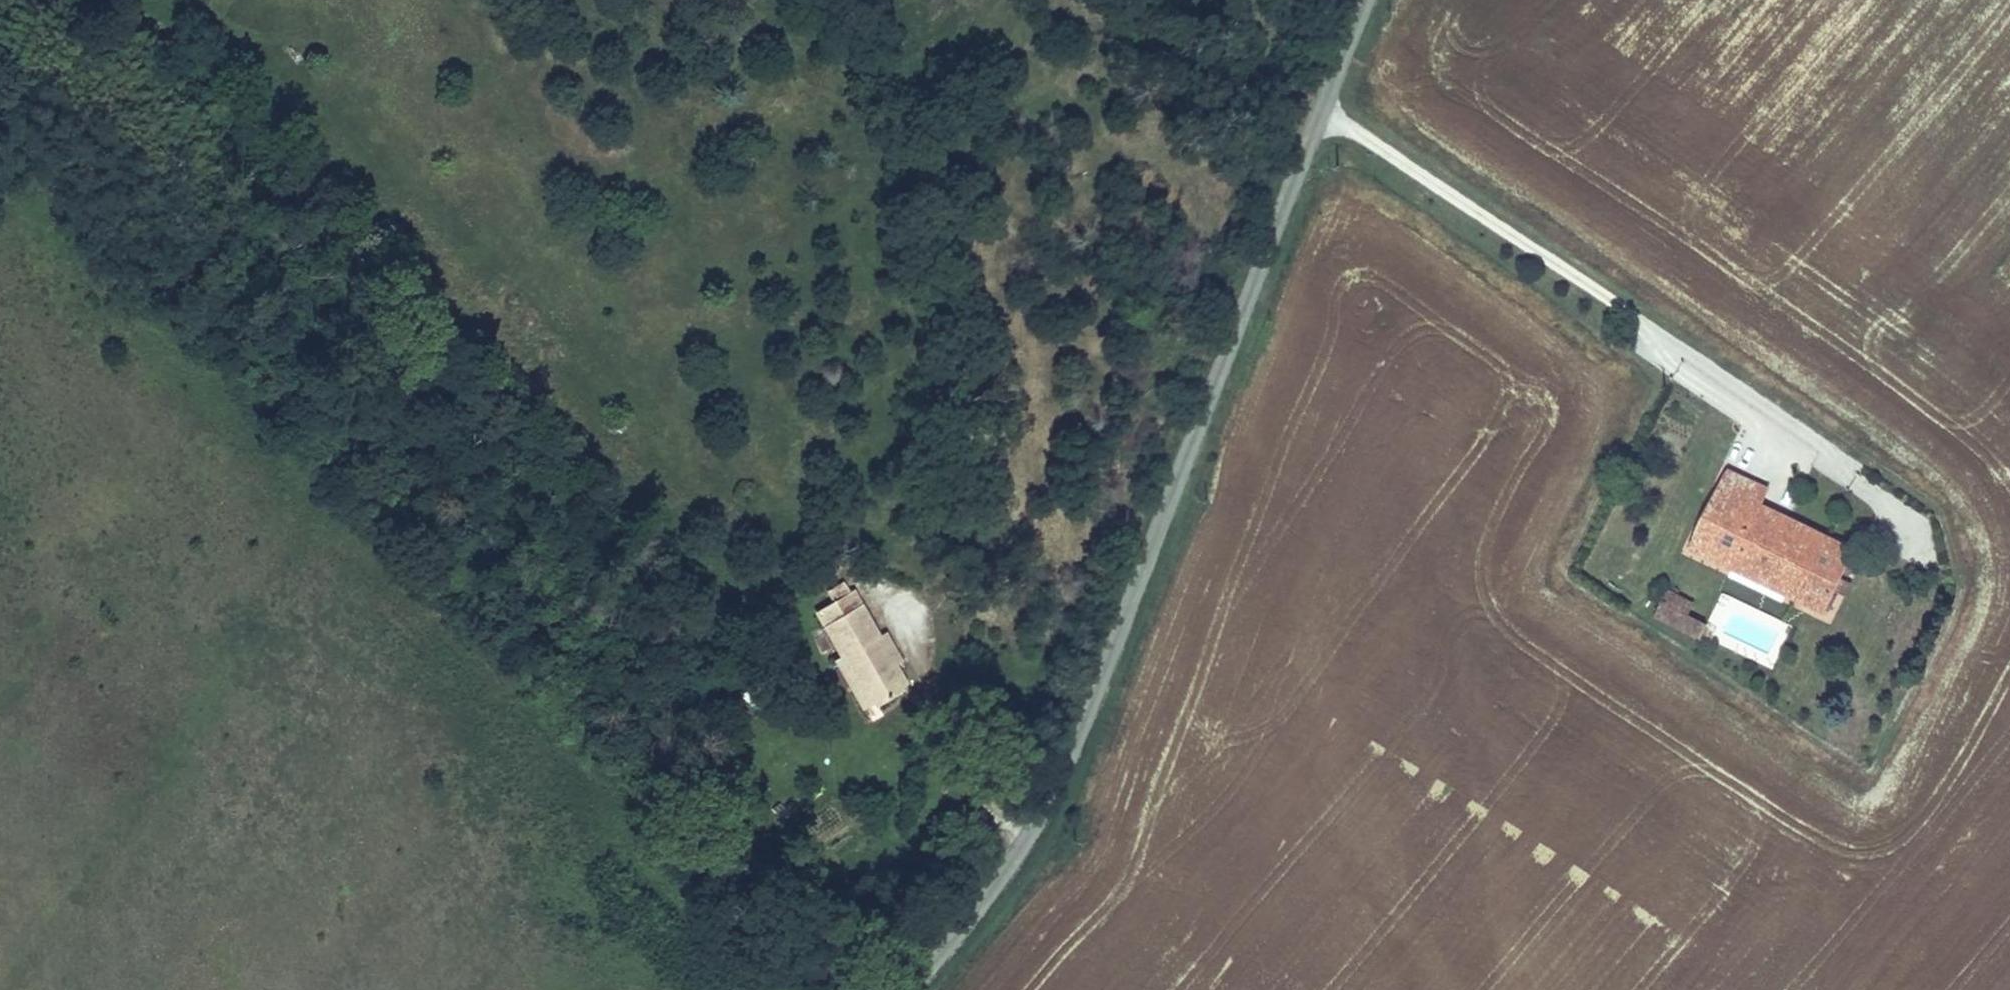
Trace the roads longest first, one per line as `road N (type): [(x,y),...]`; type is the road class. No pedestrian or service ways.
road 1 (tertiary): [(907,989),(1022,845),(1051,792),(1364,0)]

